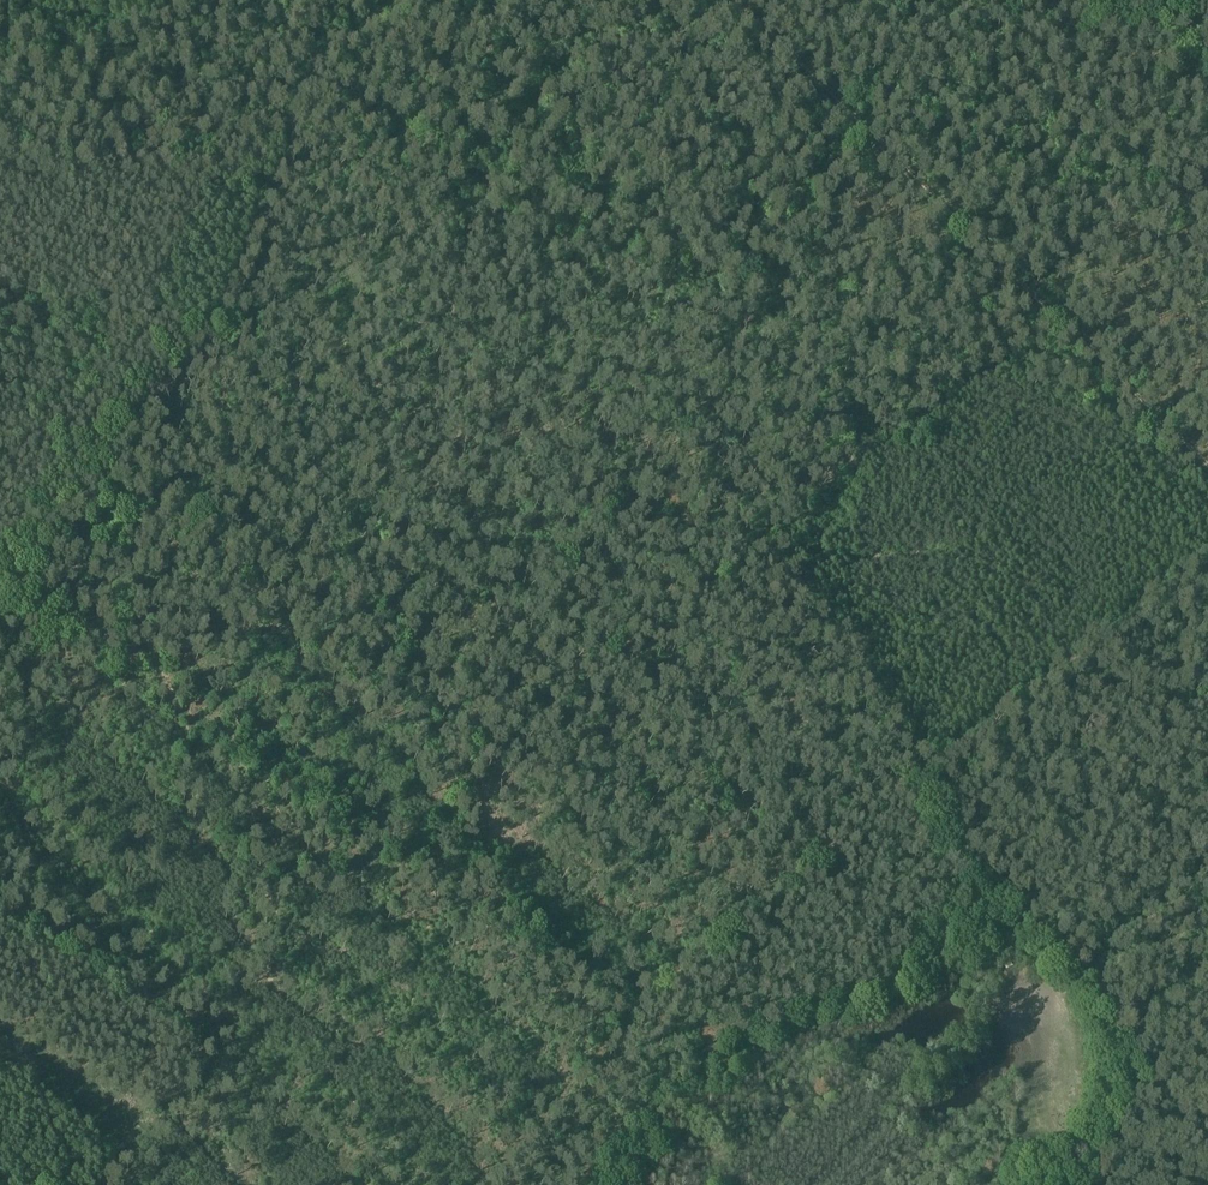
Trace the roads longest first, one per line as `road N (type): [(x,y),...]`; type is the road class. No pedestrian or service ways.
road 1 (track): [(1207,466),(733,0)]
road 2 (track): [(1207,887),(1140,1035),(1139,1054),(1191,1184)]

